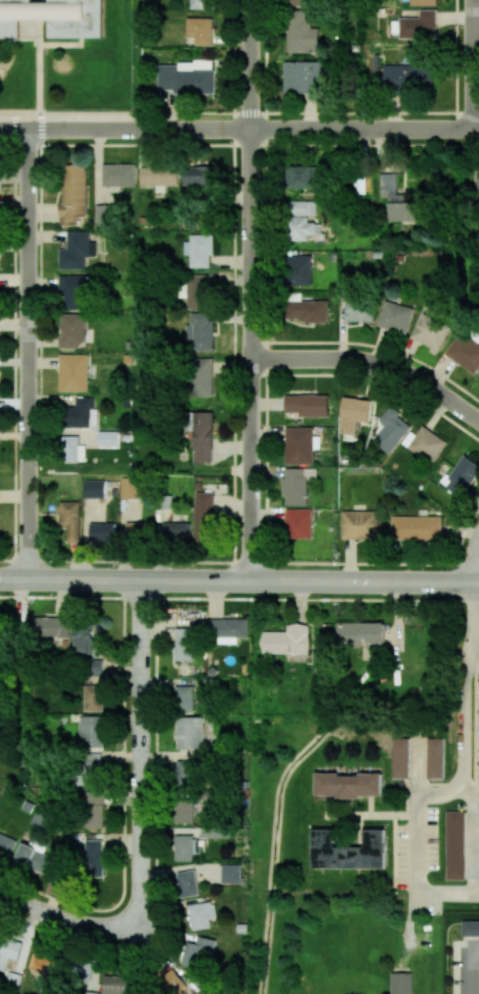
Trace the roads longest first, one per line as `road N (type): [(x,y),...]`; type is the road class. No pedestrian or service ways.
road 1 (residential): [(252,581),(252,0)]
road 2 (secondary): [(0,579),(478,583)]
road 3 (residential): [(0,127),(478,128)]
road 4 (residential): [(29,580),(29,127)]
road 5 (residential): [(141,927),(142,580)]
road 6 (residential): [(252,359),(379,365),(478,422)]
road 7 (residential): [(0,893),(80,925),(141,927)]
road 8 (residential): [(474,128),(473,0)]

